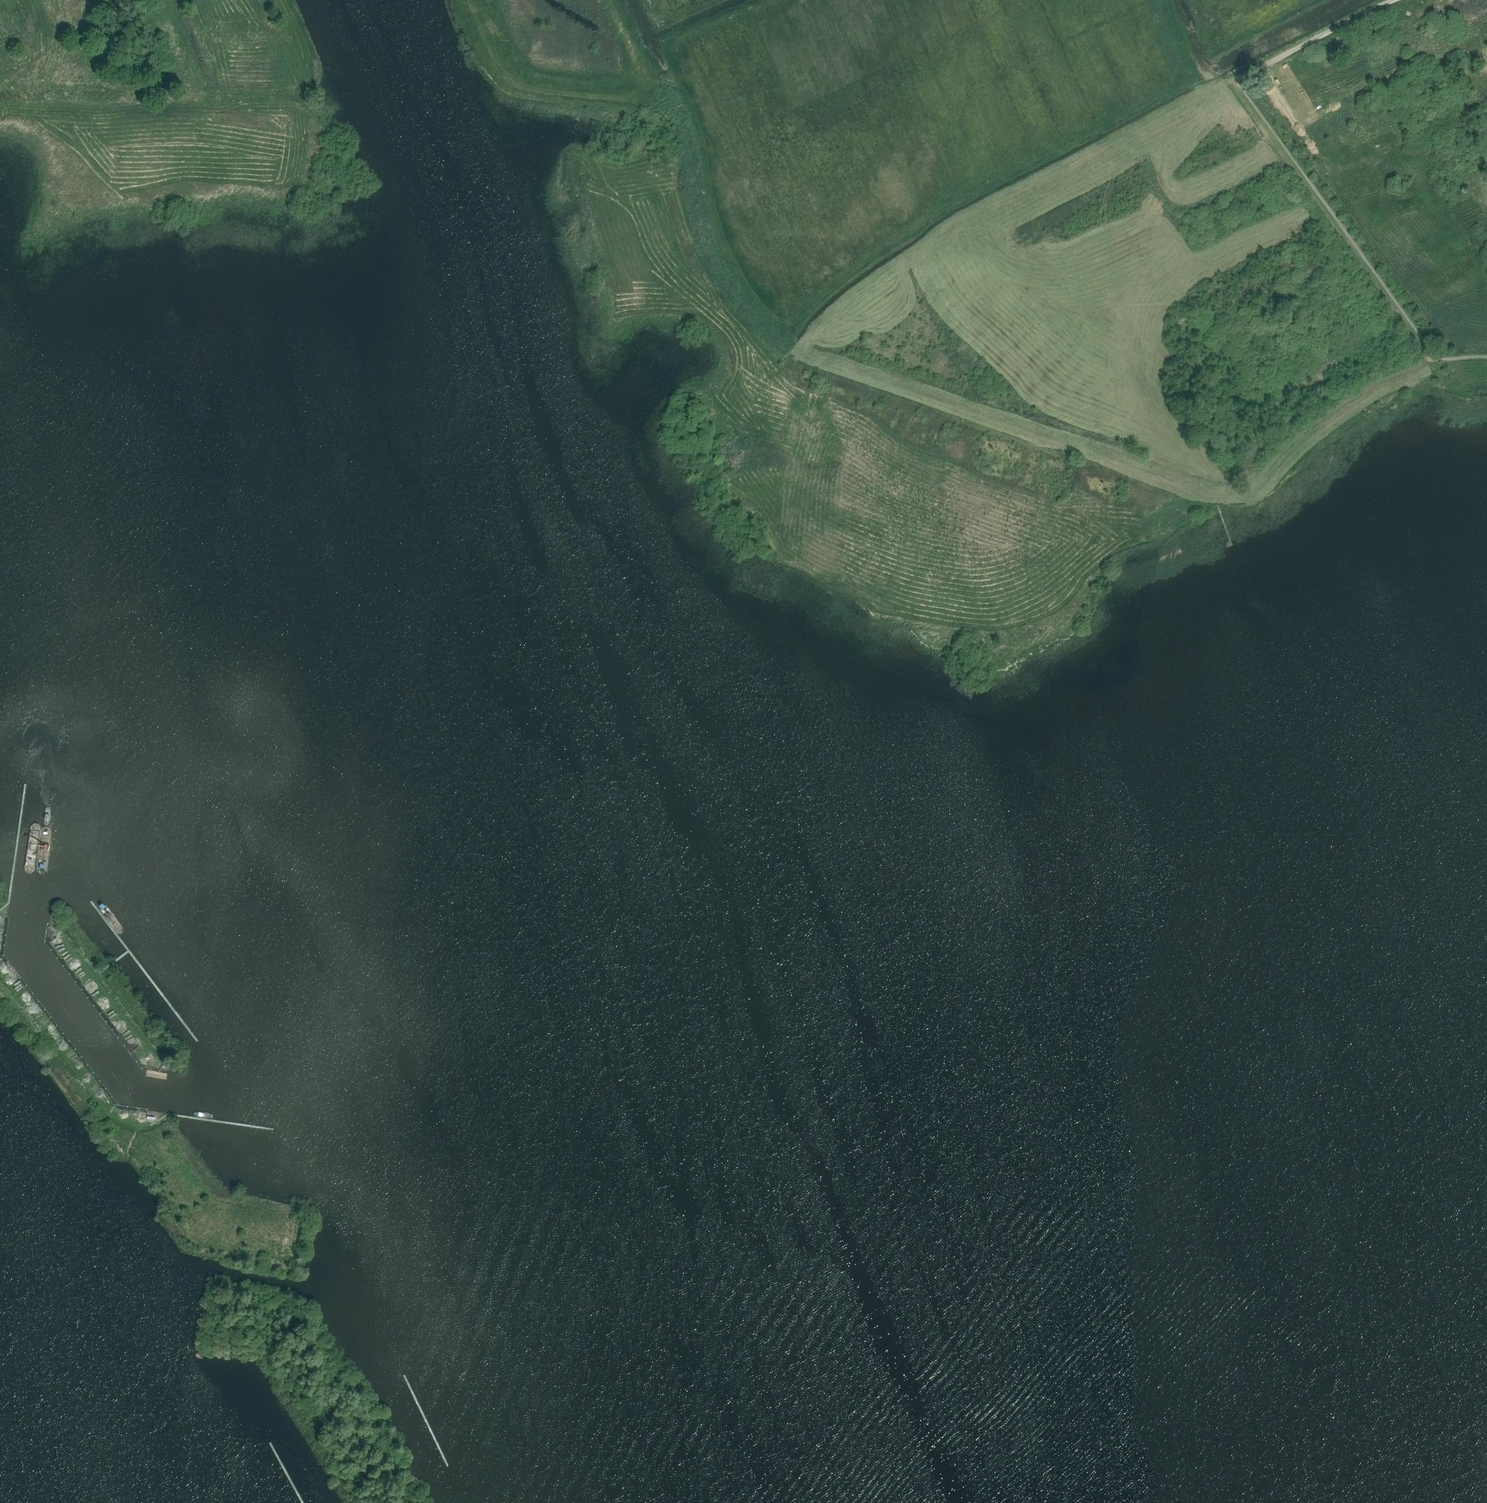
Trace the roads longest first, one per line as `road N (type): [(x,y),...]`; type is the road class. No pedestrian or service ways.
road 1 (track): [(1391,0),(1239,76)]

